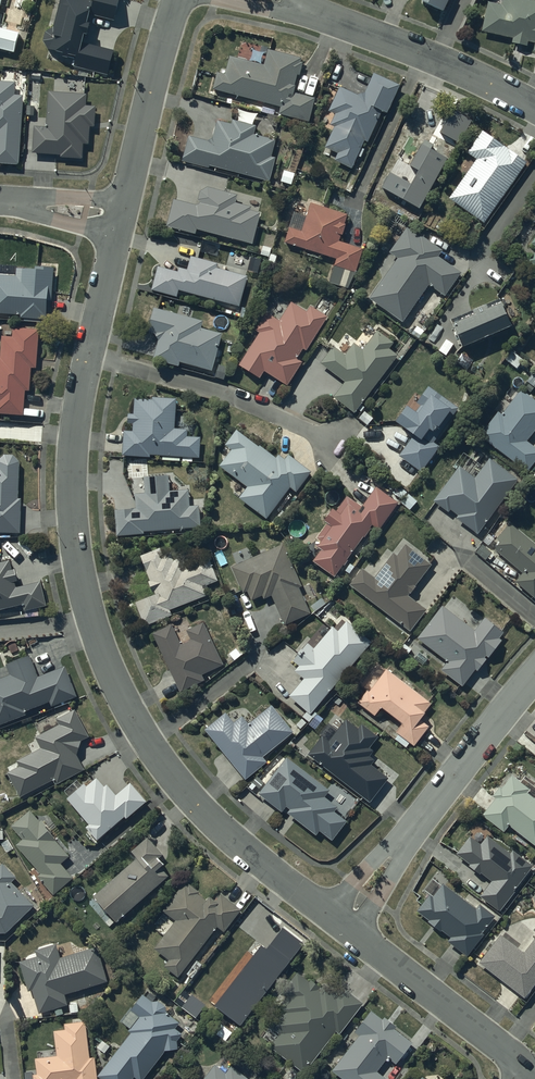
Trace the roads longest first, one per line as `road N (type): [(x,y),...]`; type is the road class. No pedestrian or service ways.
road 1 (residential): [(120,217),(71,476),(87,606),(124,700),(172,777),(339,926)]
road 2 (residential): [(339,926),(534,675)]
road 3 (residential): [(279,0),(534,107)]
road 4 (residential): [(339,926),(534,1071)]
road 5 (residential): [(177,0),(120,217)]
road 6 (residential): [(0,202),(120,217)]

